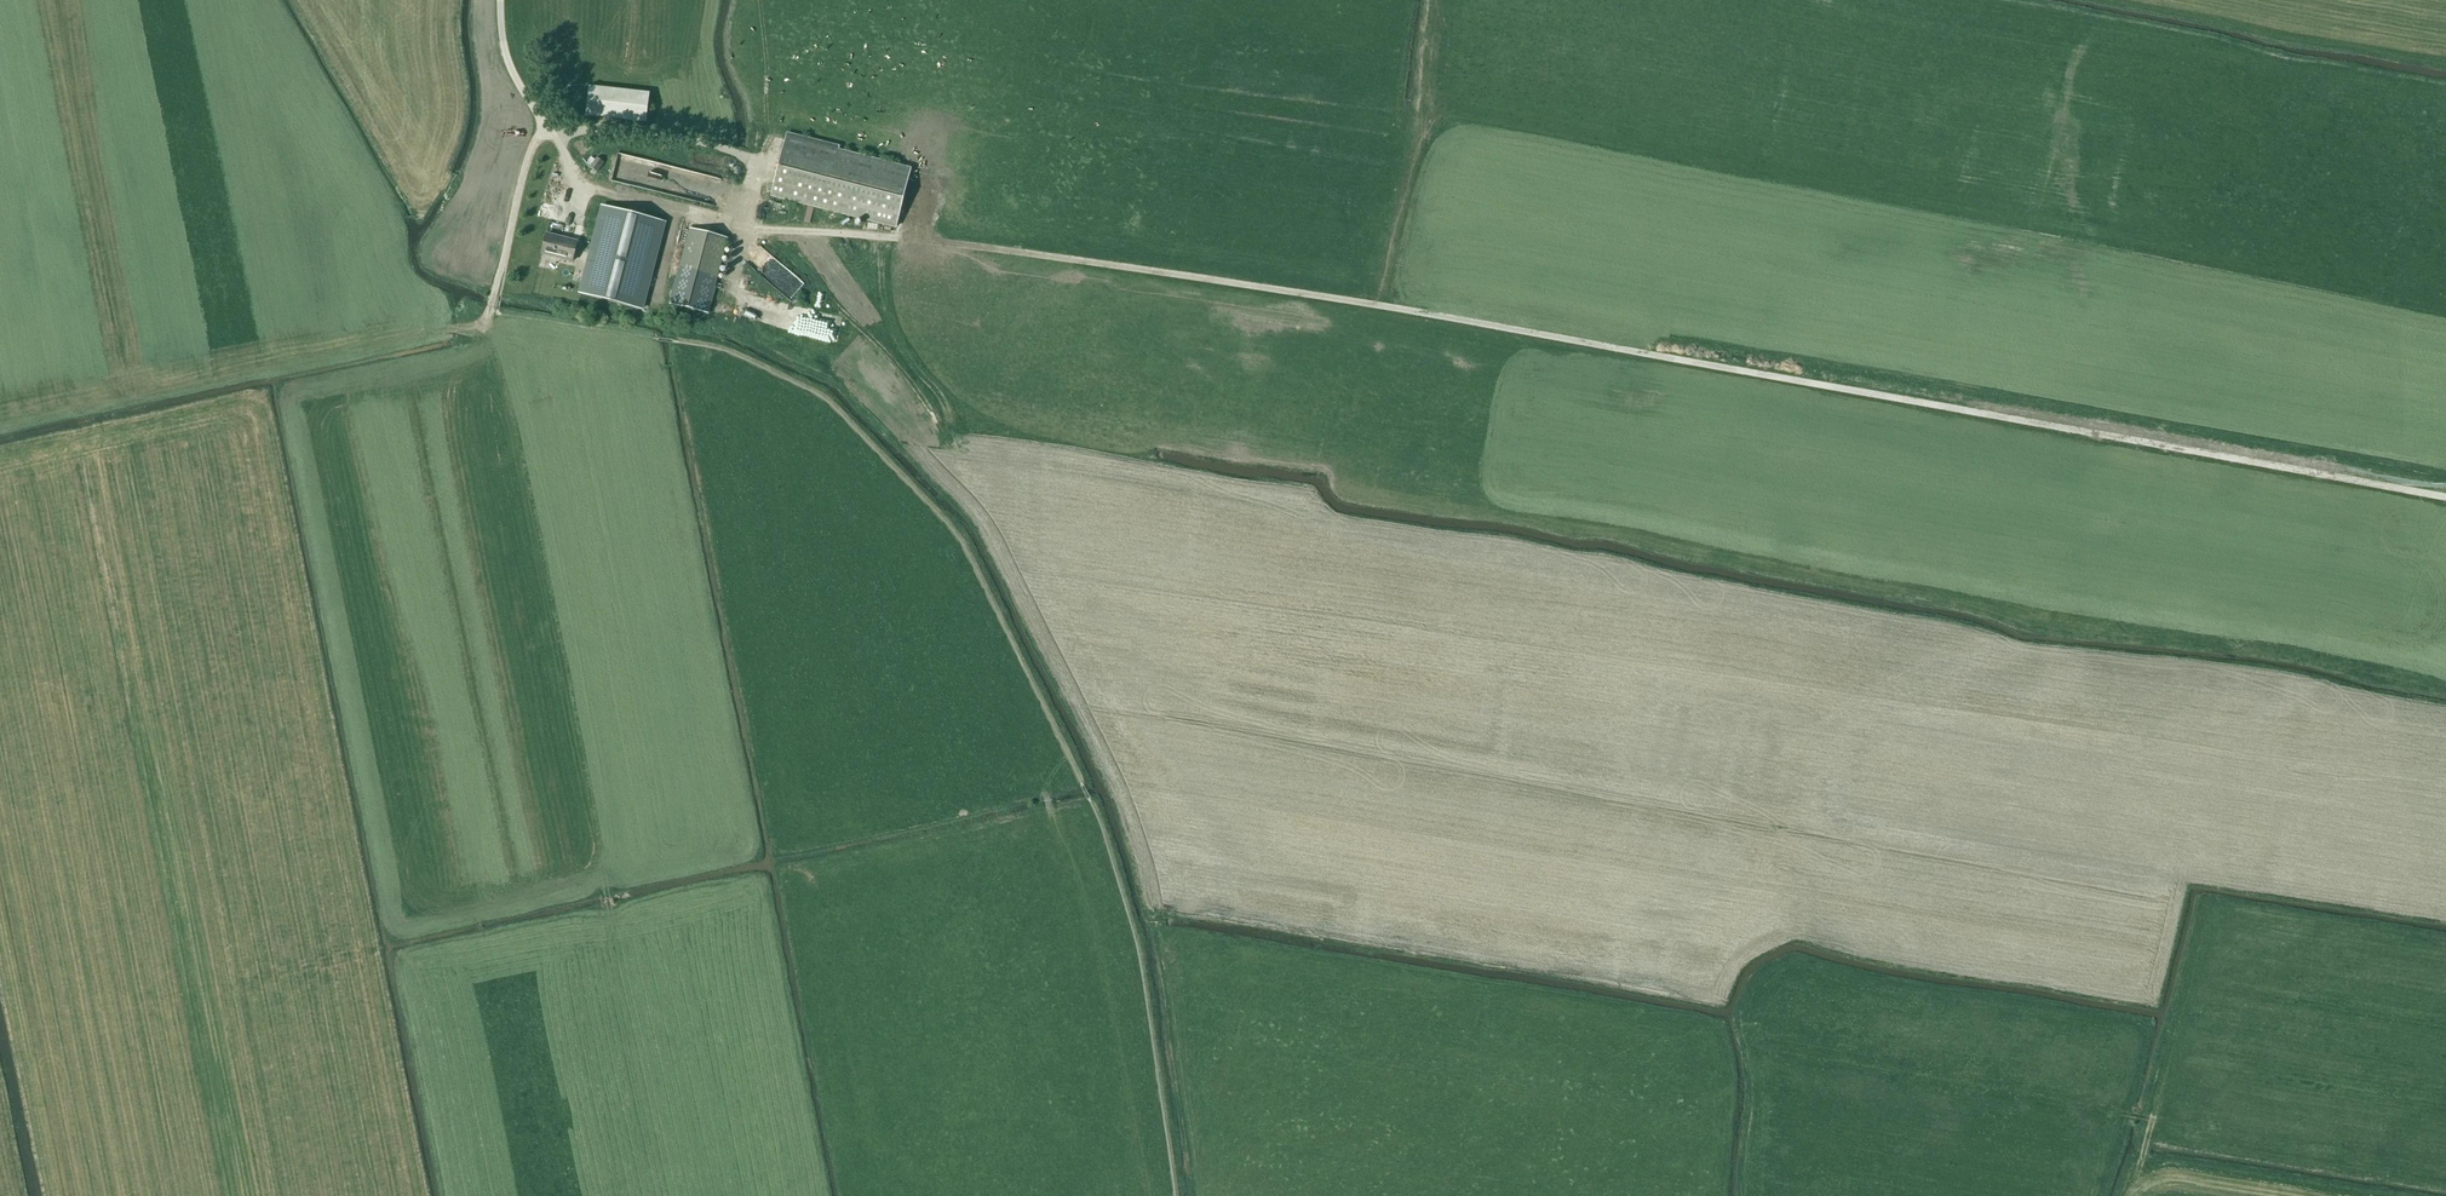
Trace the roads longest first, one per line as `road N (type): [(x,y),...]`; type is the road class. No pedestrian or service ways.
road 1 (track): [(591,190),(757,229),(943,243),(1372,304),(2445,497)]
road 2 (unclassified): [(544,121),(507,59),(500,0)]

